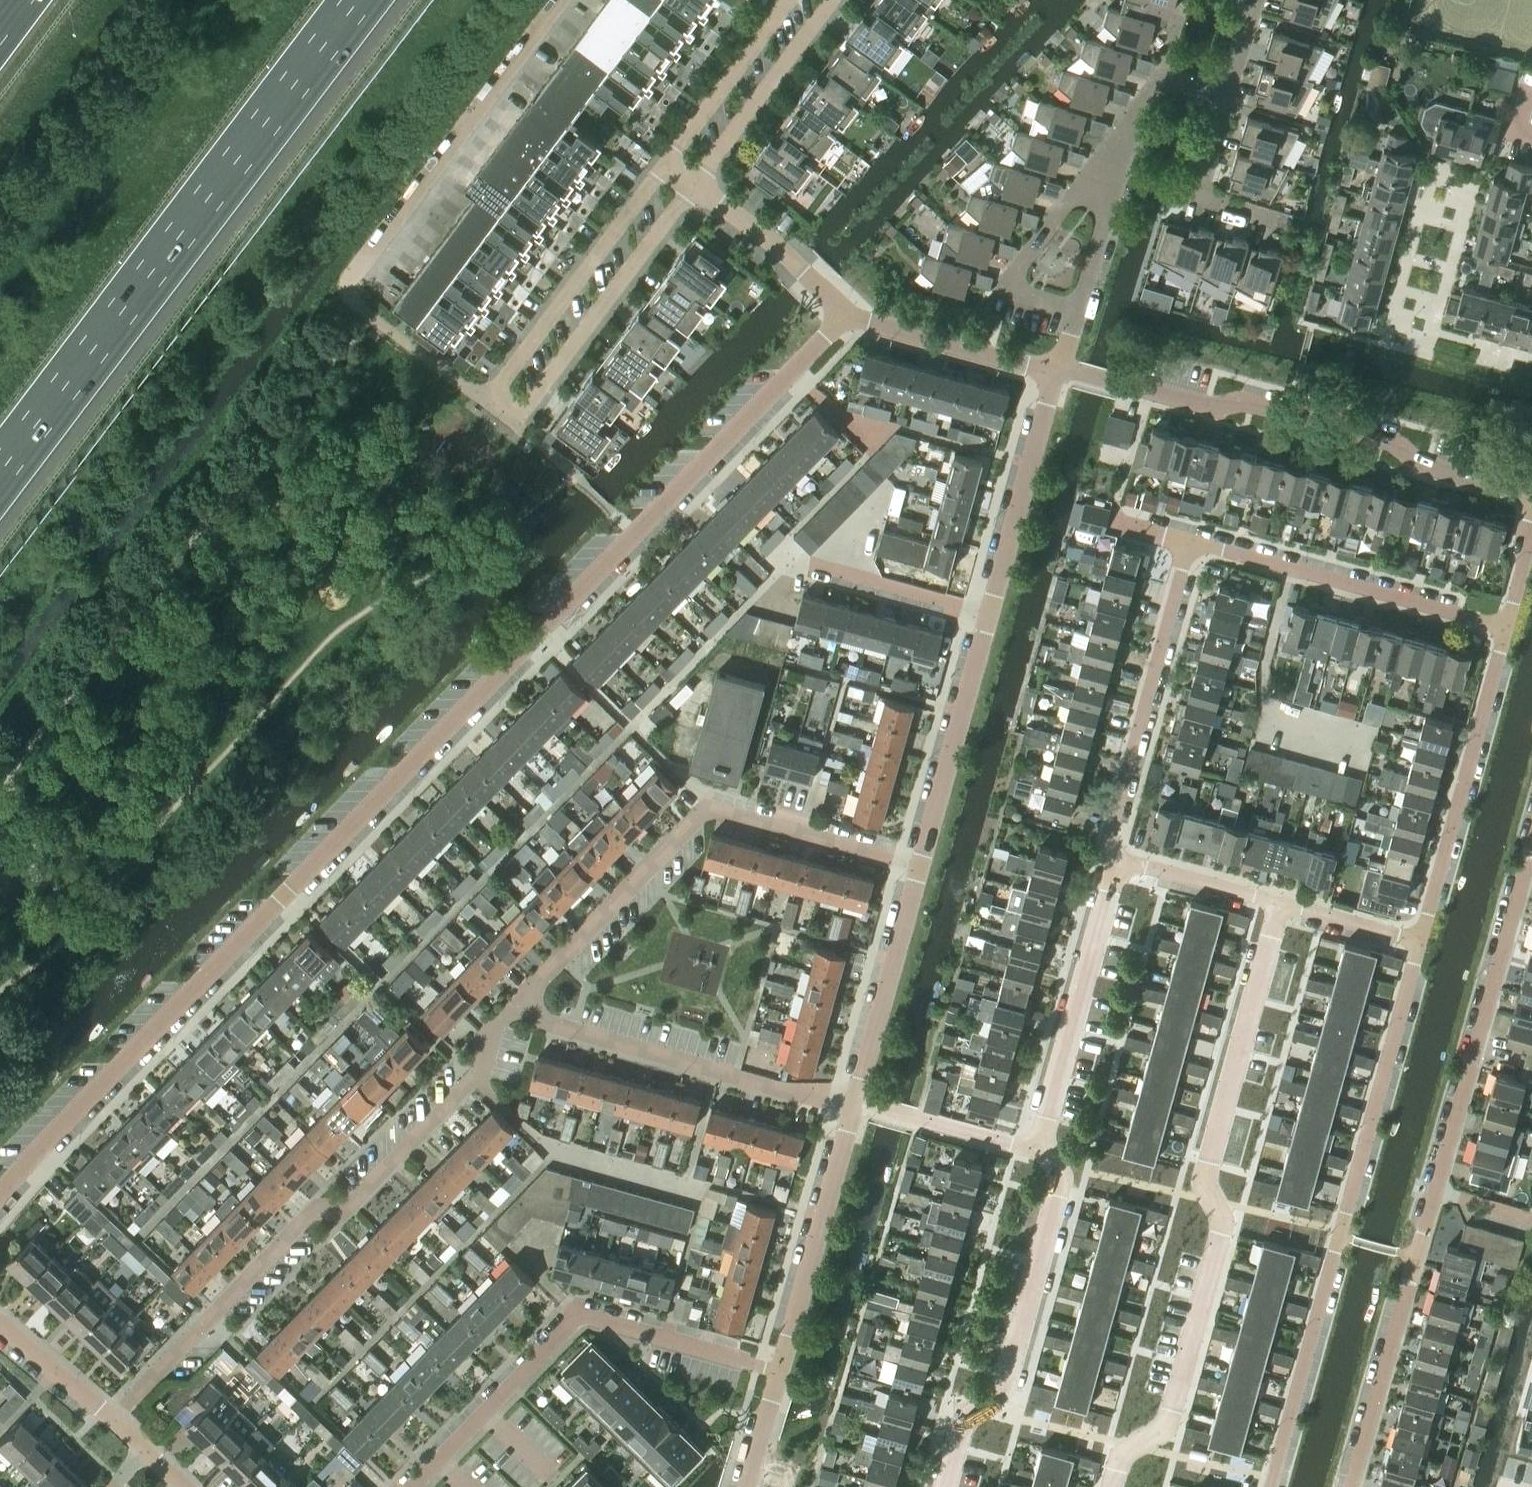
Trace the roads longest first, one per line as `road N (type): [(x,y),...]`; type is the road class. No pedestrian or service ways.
road 1 (residential): [(0,1194),(844,314)]
road 2 (residential): [(1354,1486),(1531,854)]
road 3 (residential): [(1123,1486),(1129,1461),(1162,1427),(1214,1229),(1206,1185),(1281,905)]
road 4 (residential): [(111,1418),(313,1210),(344,1209),(474,1076),(492,1027),(522,996)]
road 5 (motorway): [(0,472),(359,0)]
road 6 (residential): [(1422,942),(1274,1486)]
road 7 (unclassified): [(566,0),(342,293),(489,405)]
road 8 (tertiary): [(1531,496),(1415,461),(1388,442),(1248,402),(1216,408),(1056,371)]
road 9 (residential): [(522,996),(712,810),(914,870)]
road 10 (residential): [(409,1486),(578,1315),(744,1361)]
road 11 (tertiary): [(748,1486),(854,1103)]
road 12 (residential): [(951,1486),(969,1428),(998,1392),(1059,1191),(1057,1169),(1036,1145)]
road 13 (residential): [(854,1103),(544,1021),(522,996)]
road 14 (residential): [(1116,861),(1111,829),(1190,541)]
road 15 (residential): [(1507,627),(1422,942)]
road 16 (residential): [(515,424),(696,186)]
road 17 (residential): [(489,405),(667,165)]
road 18 (residential): [(1036,1145),(1116,861)]
road 19 (tertiary): [(914,870),(988,612)]
road 20 (residential): [(1289,567),(1262,666),(1272,704),(1266,726),(1363,753)]
road 21 (tertiary): [(988,612),(1056,371)]
road 22 (residential): [(1078,314),(1004,289),(1113,160)]
road 23 (tertiary): [(854,1103),(914,870)]
road 24 (residential): [(696,186),(839,0)]
road 25 (residential): [(1507,627),(1289,567)]
road 26 (residential): [(1056,371),(844,314)]
road 27 (residential): [(667,165),(793,0)]
road 28 (residential): [(844,314),(772,243),(696,186)]
road 29 (residential): [(1036,1145),(854,1103)]
road 30 (residential): [(988,612),(811,563)]
road 31 (residential): [(1281,905),(1116,861)]
road 32 (residential): [(1263,216),(1199,194),(1226,97)]
road 33 (residential): [(1113,160),(1162,77),(1226,97)]
road 34 (residential): [(1078,314),(1113,160)]
road 35 (residential): [(1422,942),(1281,905)]
road 36 (residential): [(111,1418),(0,1324)]

